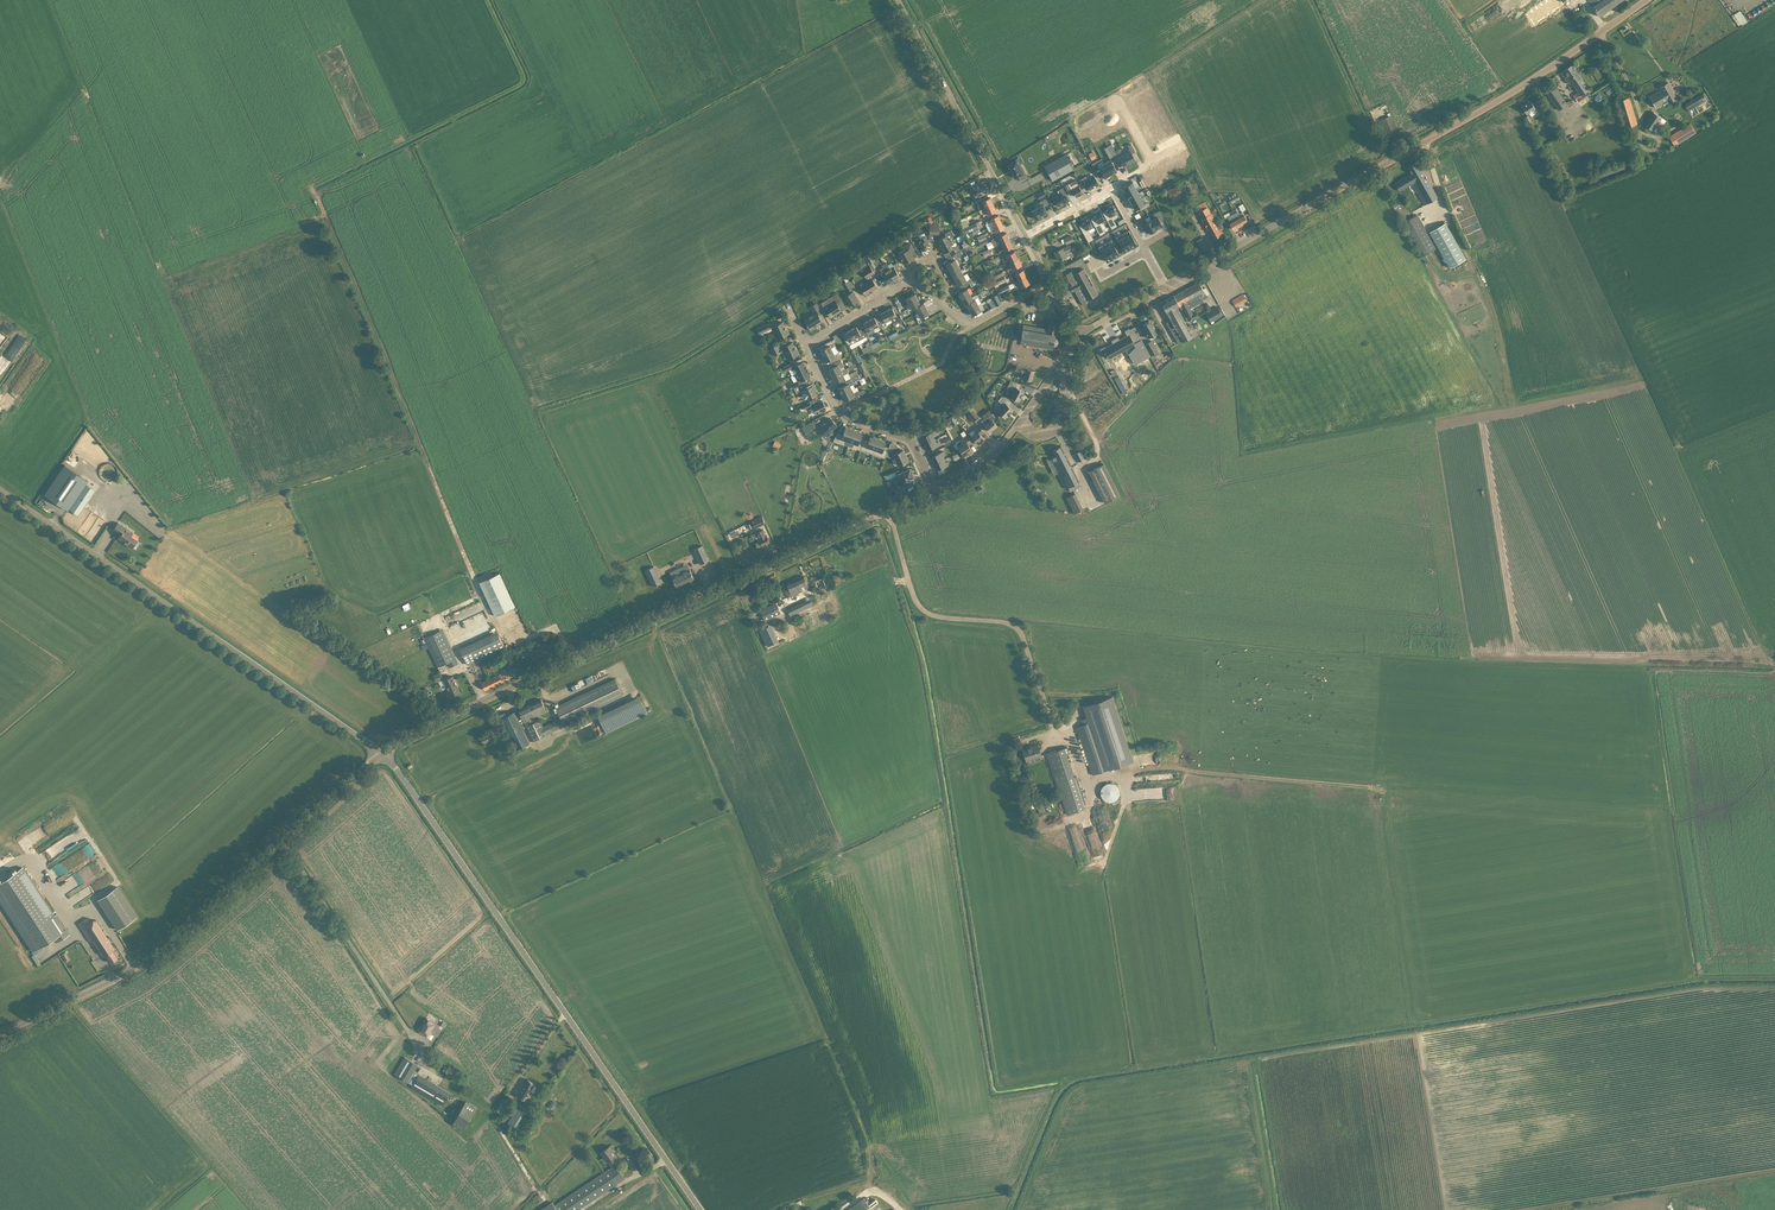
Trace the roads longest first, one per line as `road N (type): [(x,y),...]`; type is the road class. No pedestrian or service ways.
road 1 (tertiary): [(1165,286),(1497,103),(1647,0)]
road 2 (tertiary): [(385,752),(888,511)]
road 3 (unclassified): [(703,1209),(385,752)]
road 4 (track): [(313,191),(491,617),(485,631),(455,646)]
road 5 (unclassified): [(385,752),(0,488)]
road 6 (track): [(1372,787),(1152,769),(1086,781),(1068,733),(1054,729)]
road 7 (tertiary): [(0,1034),(136,966),(281,841)]
road 8 (tertiary): [(1026,236),(898,0)]
road 9 (unclassified): [(413,1044),(281,841)]
road 10 (track): [(1774,1171),(1536,1209)]
road 11 (tertiary): [(934,489),(1001,449),(1082,333)]
road 12 (unclassified): [(1018,628),(922,609),(888,511)]
road 13 (residential): [(841,412),(942,365),(953,338),(971,326)]
road 14 (track): [(1066,1082),(1010,1209)]
road 15 (tertiary): [(281,841),(385,752)]
road 16 (residential): [(934,489),(907,439),(841,412)]
road 17 (track): [(1774,669),(1652,669)]
road 18 (residential): [(808,344),(912,281)]

